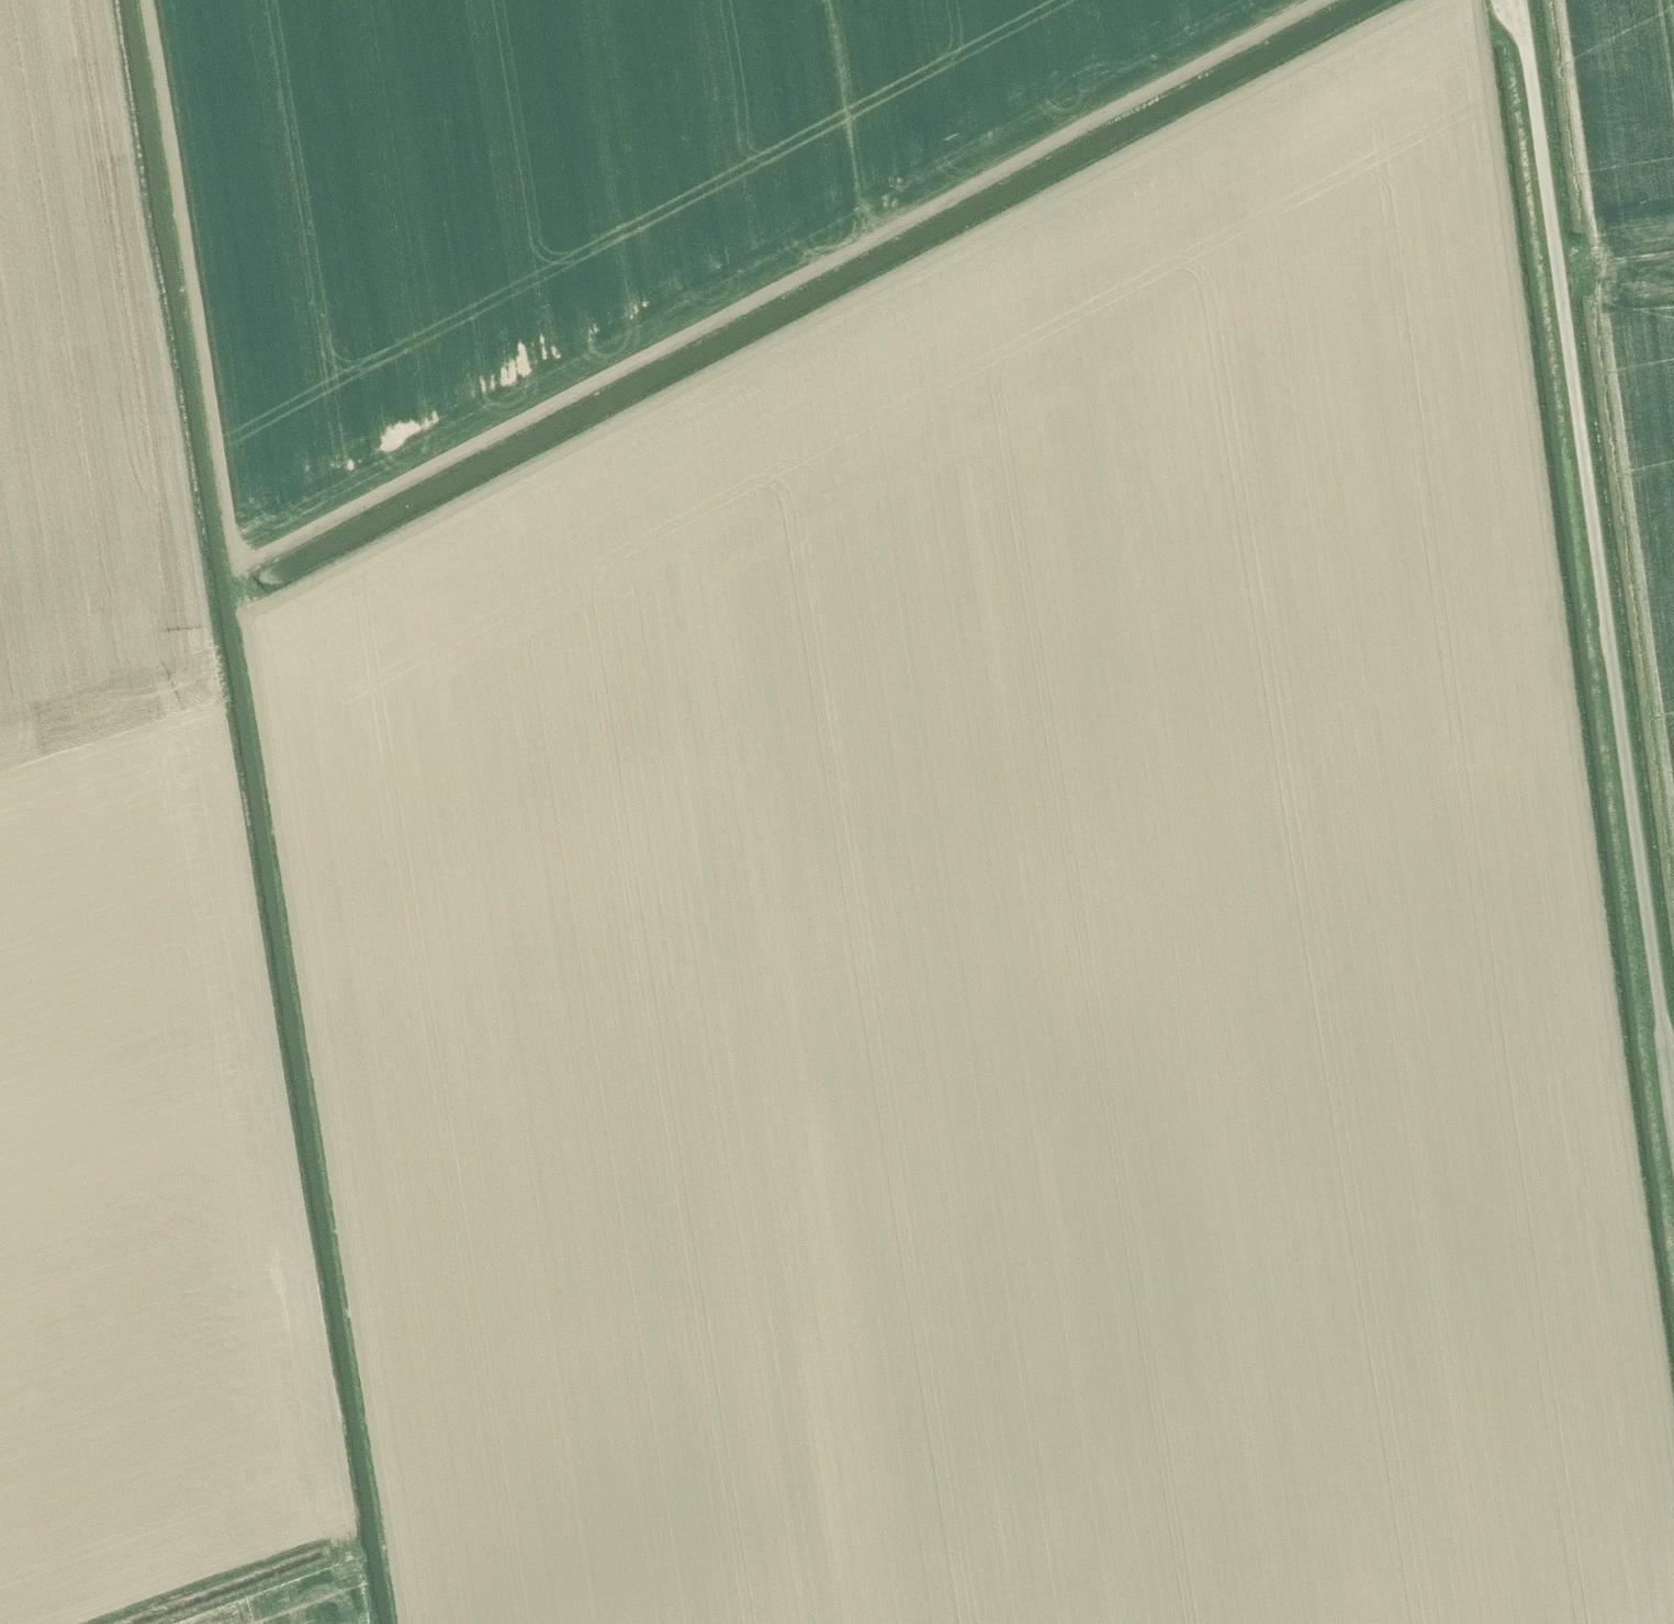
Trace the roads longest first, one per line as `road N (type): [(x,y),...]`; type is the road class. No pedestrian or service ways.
road 1 (unclassified): [(1673,1104),(1521,0)]

